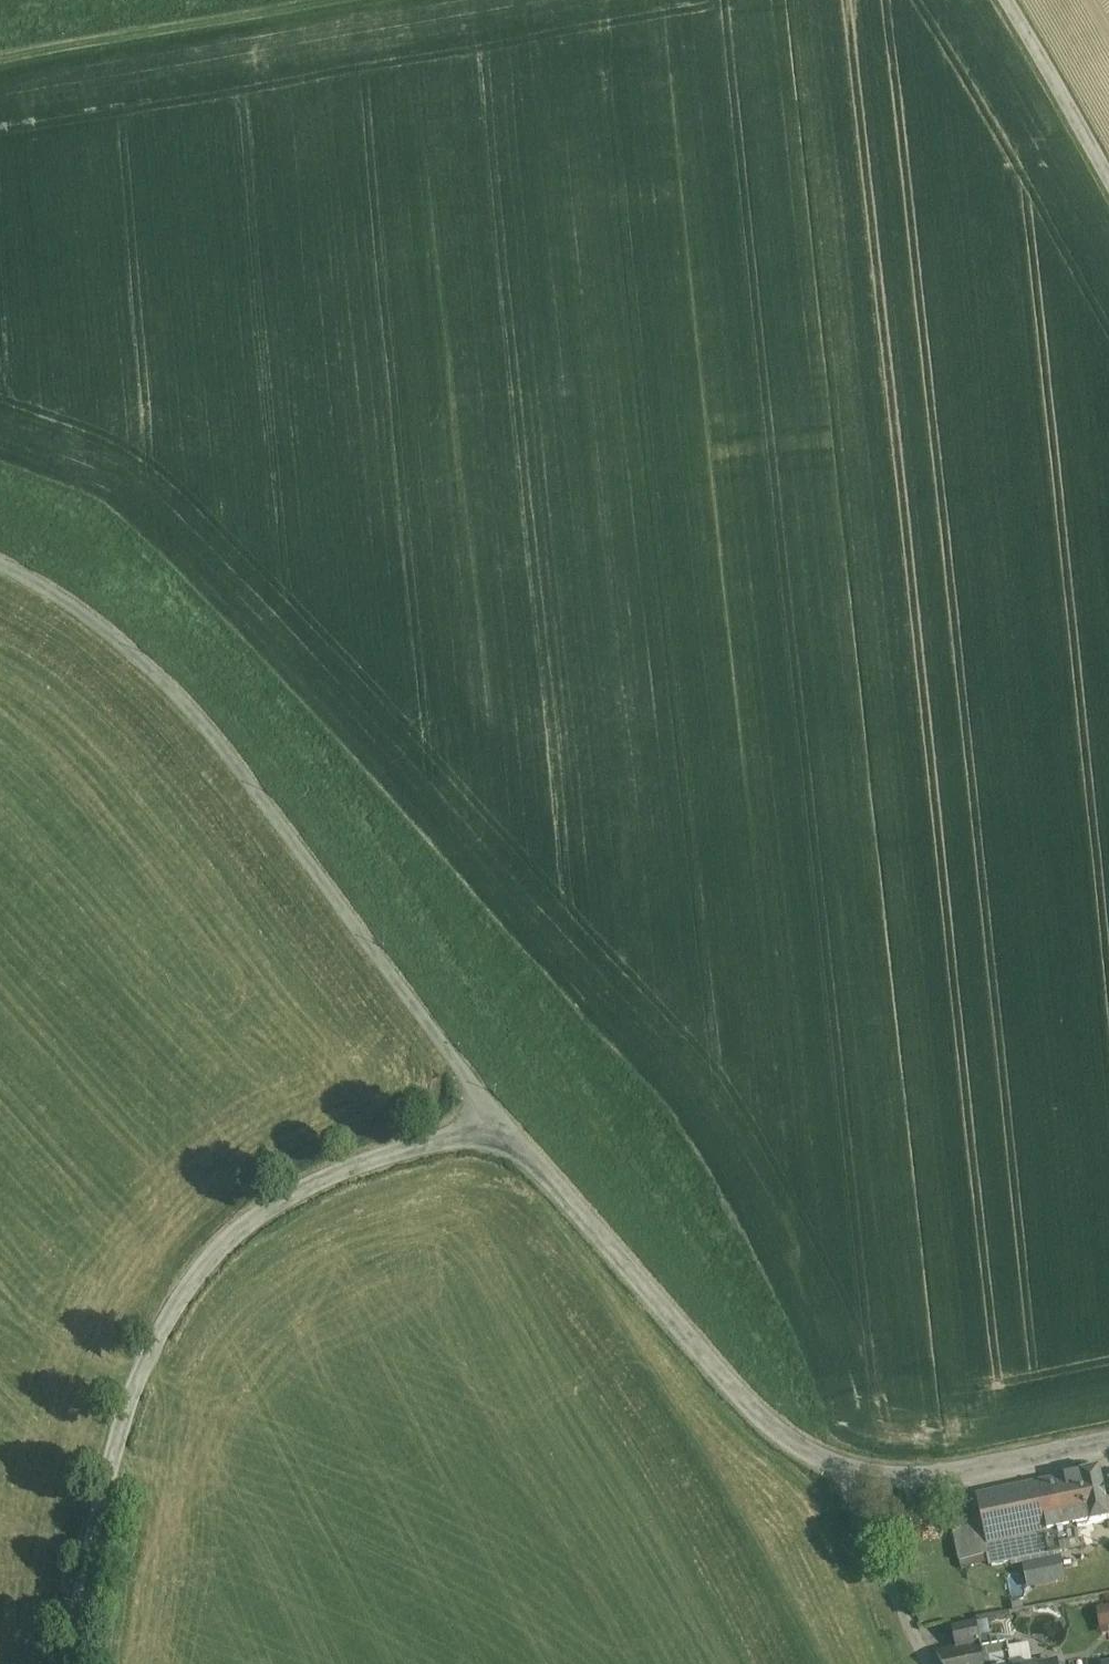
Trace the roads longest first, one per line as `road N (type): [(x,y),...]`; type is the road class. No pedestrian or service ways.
road 1 (unclassified): [(68,1663),(116,1440),(139,1373),(203,1266),(233,1230),(283,1201),(340,1175),(500,1129)]
road 2 (unclassified): [(0,571),(98,632),(210,739),(500,1129)]
road 3 (unclassified): [(500,1129),(757,1418),(843,1473)]
road 4 (track): [(330,0),(0,56)]
road 5 (unclassified): [(843,1473),(892,1481),(1108,1443)]
road 6 (unclassified): [(932,1663),(843,1473)]
road 7 (unclassified): [(1108,181),(1008,0)]

